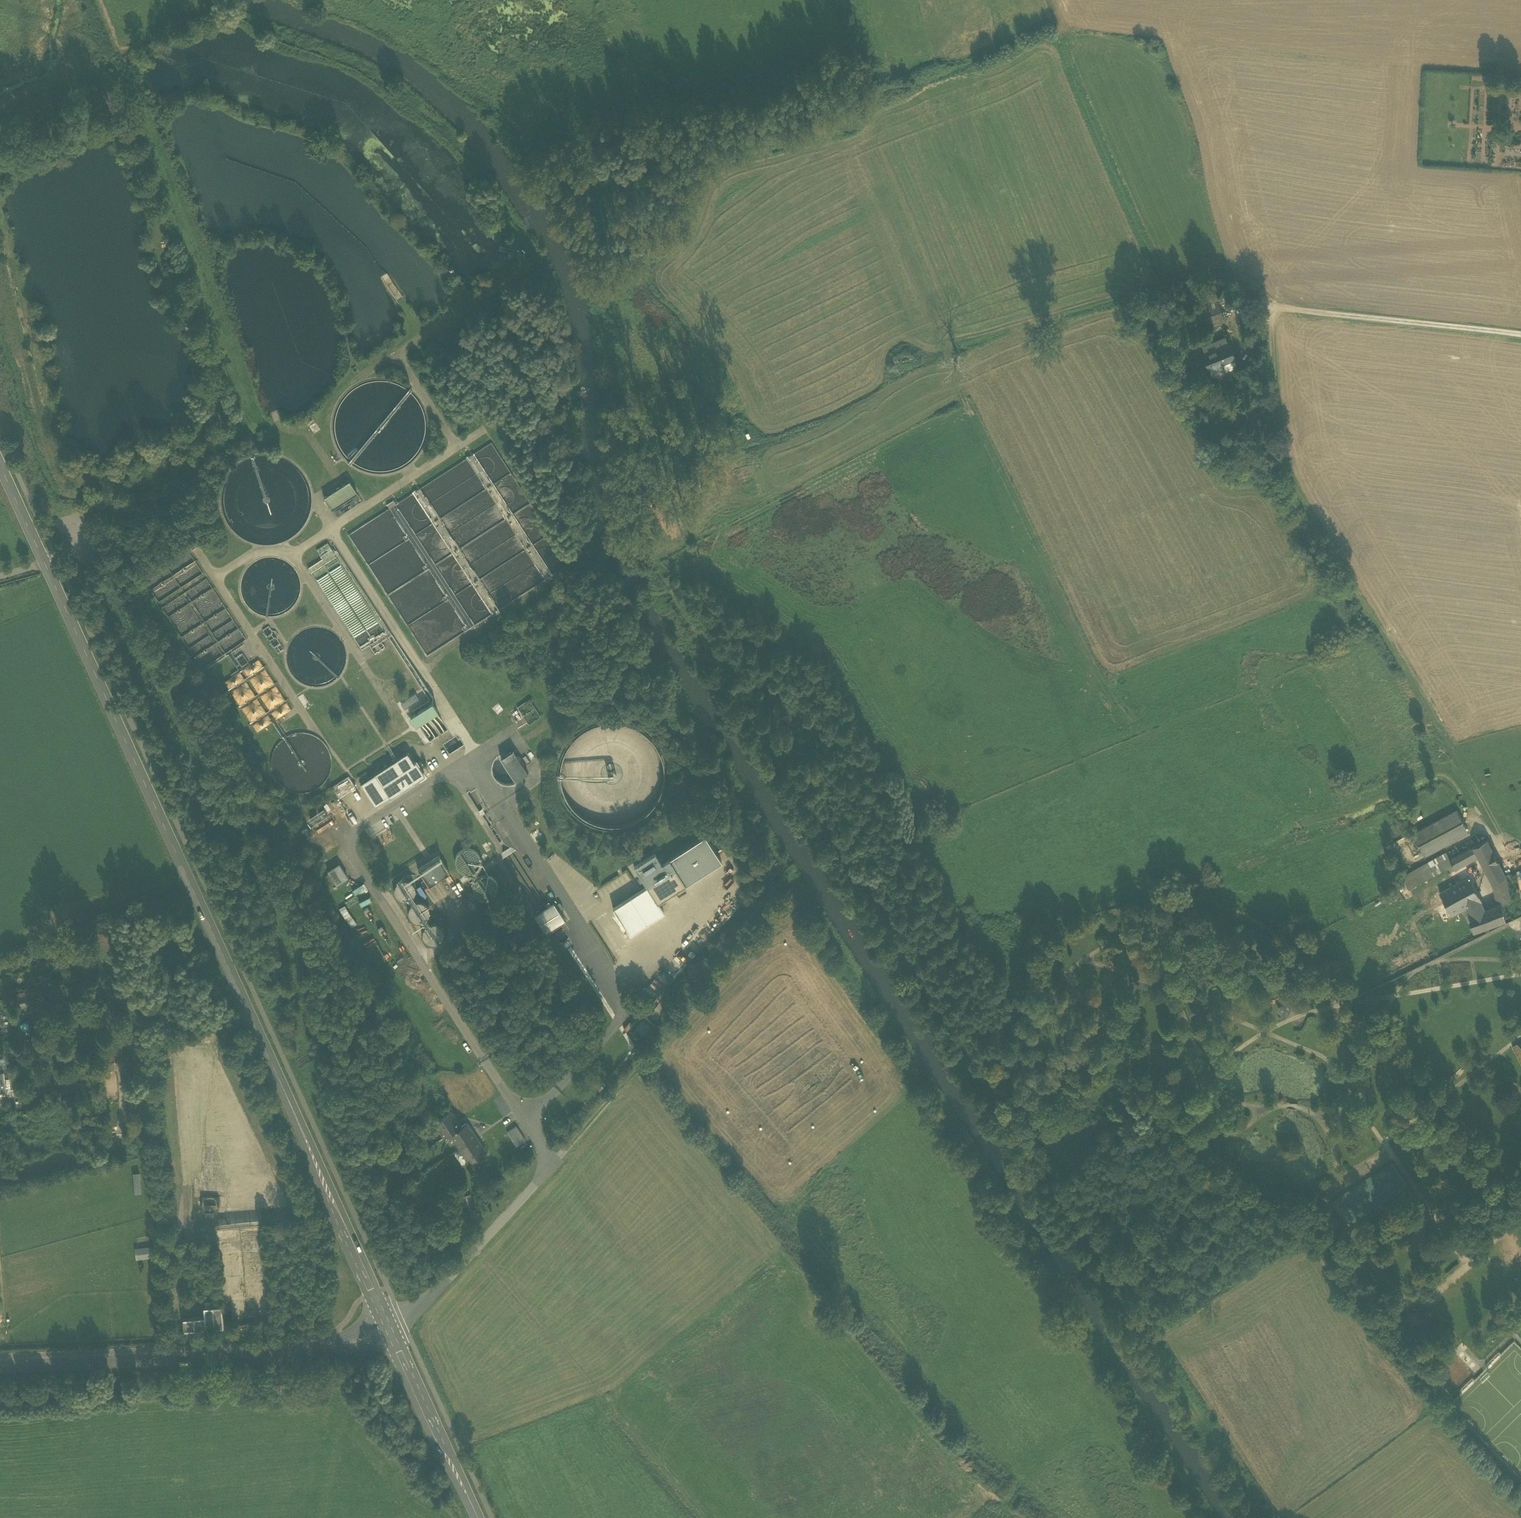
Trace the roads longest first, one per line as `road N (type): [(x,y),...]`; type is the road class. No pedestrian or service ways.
road 1 (tertiary): [(387,1322),(0,464)]
road 2 (track): [(1262,305),(1282,461),(1509,852)]
road 3 (track): [(1275,1517),(982,1067)]
road 4 (unclassified): [(0,1363),(314,1349),(387,1322)]
road 5 (track): [(706,1517),(532,1310),(473,1252)]
road 6 (track): [(1262,305),(1233,276),(1151,285),(963,343)]
road 7 (residential): [(387,1322),(427,1299),(553,1165),(528,1119)]
road 8 (tertiary): [(476,1517),(387,1322)]
road 9 (track): [(0,1175),(116,1145)]

